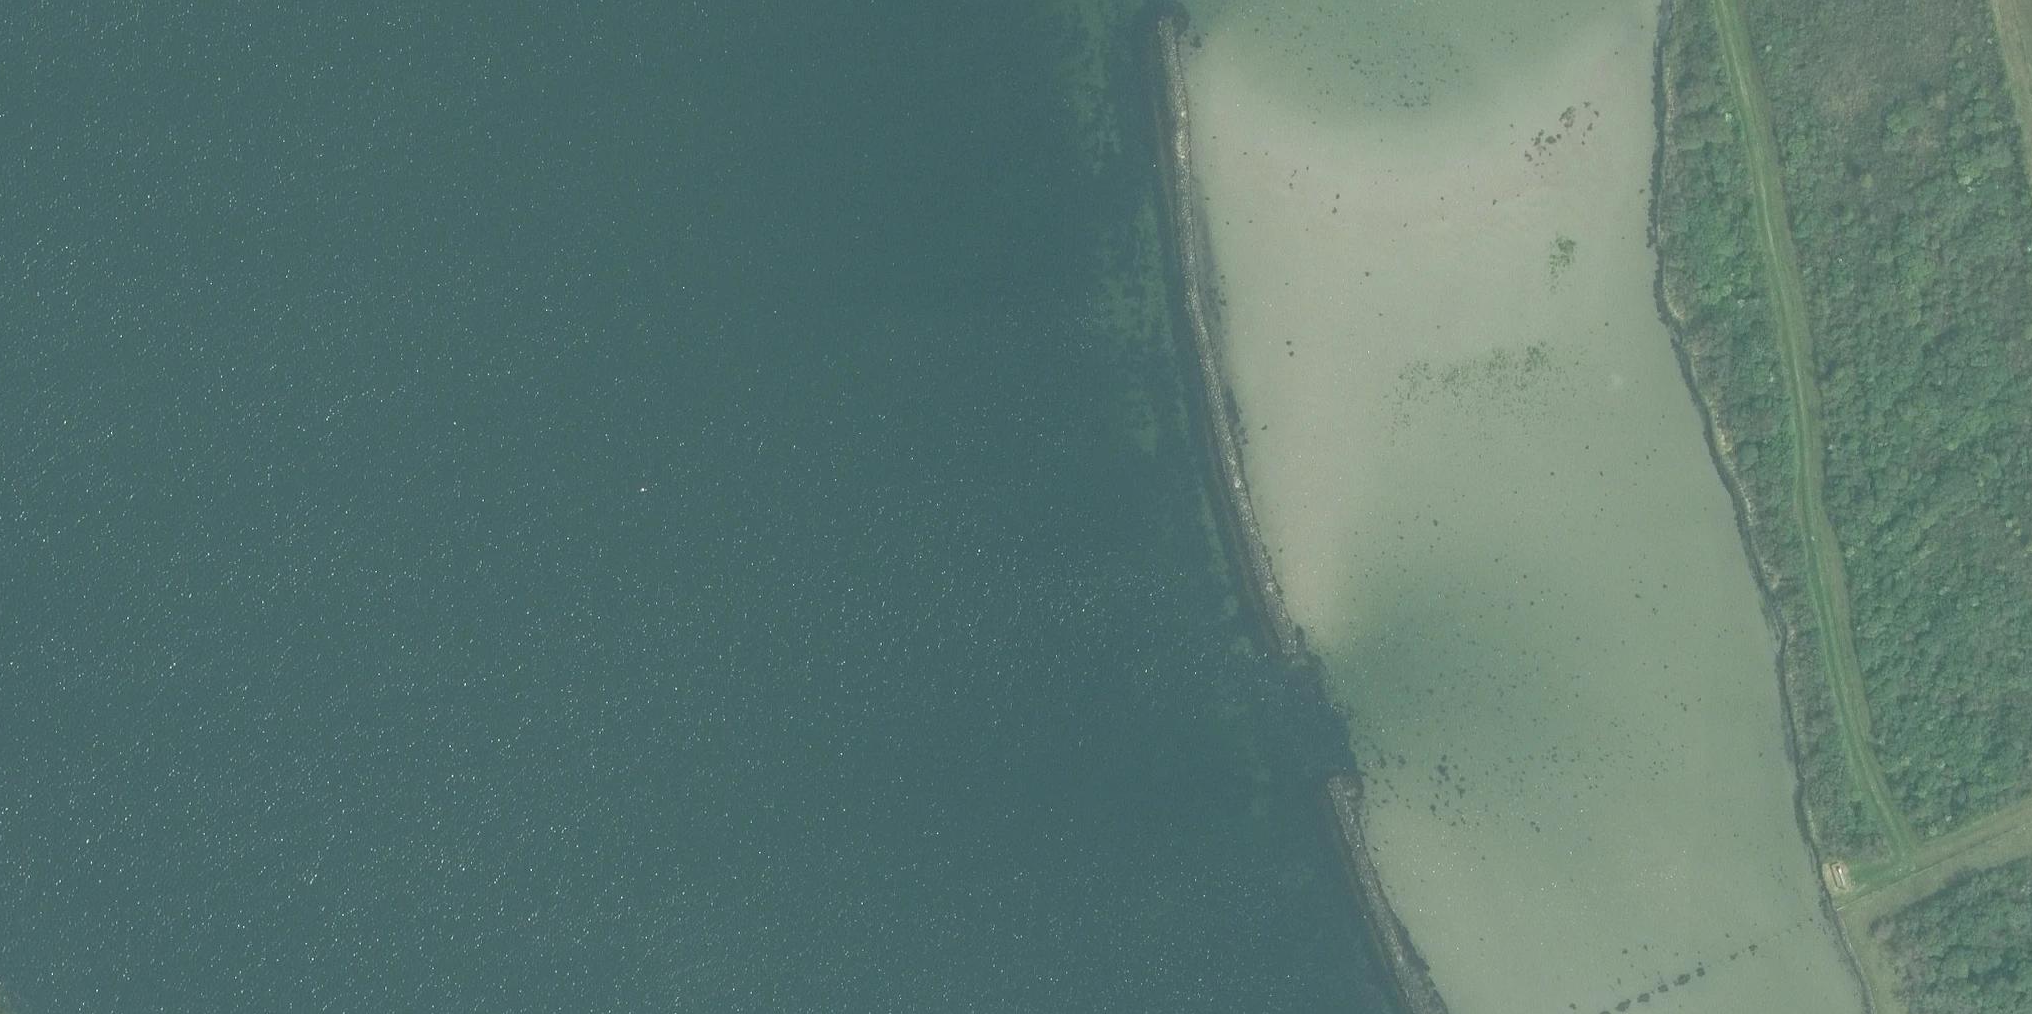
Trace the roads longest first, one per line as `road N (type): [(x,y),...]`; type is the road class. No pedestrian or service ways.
road 1 (track): [(1852,885),(1905,858),(1868,774),(1842,679),(1810,521),(1804,396),(1720,0)]

